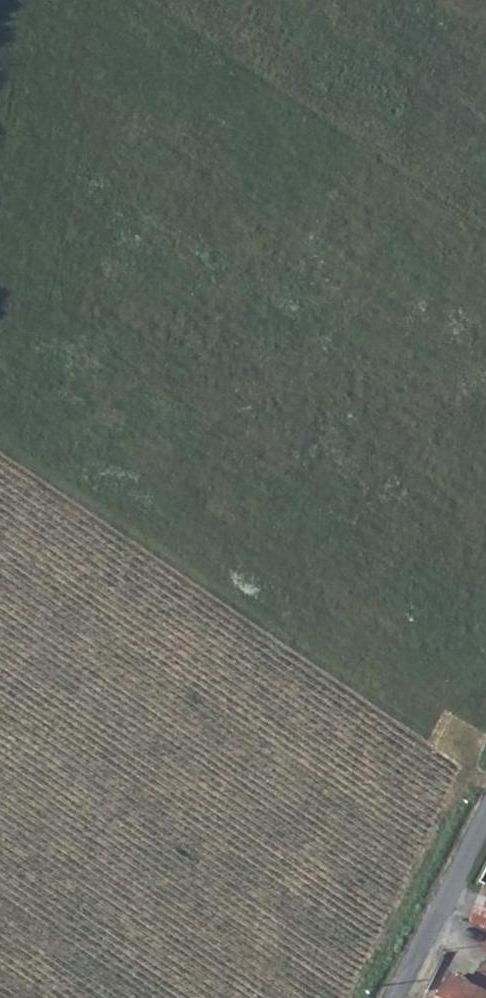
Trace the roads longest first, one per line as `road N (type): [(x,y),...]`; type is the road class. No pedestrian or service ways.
road 1 (unclassified): [(485,816),(394,997)]

